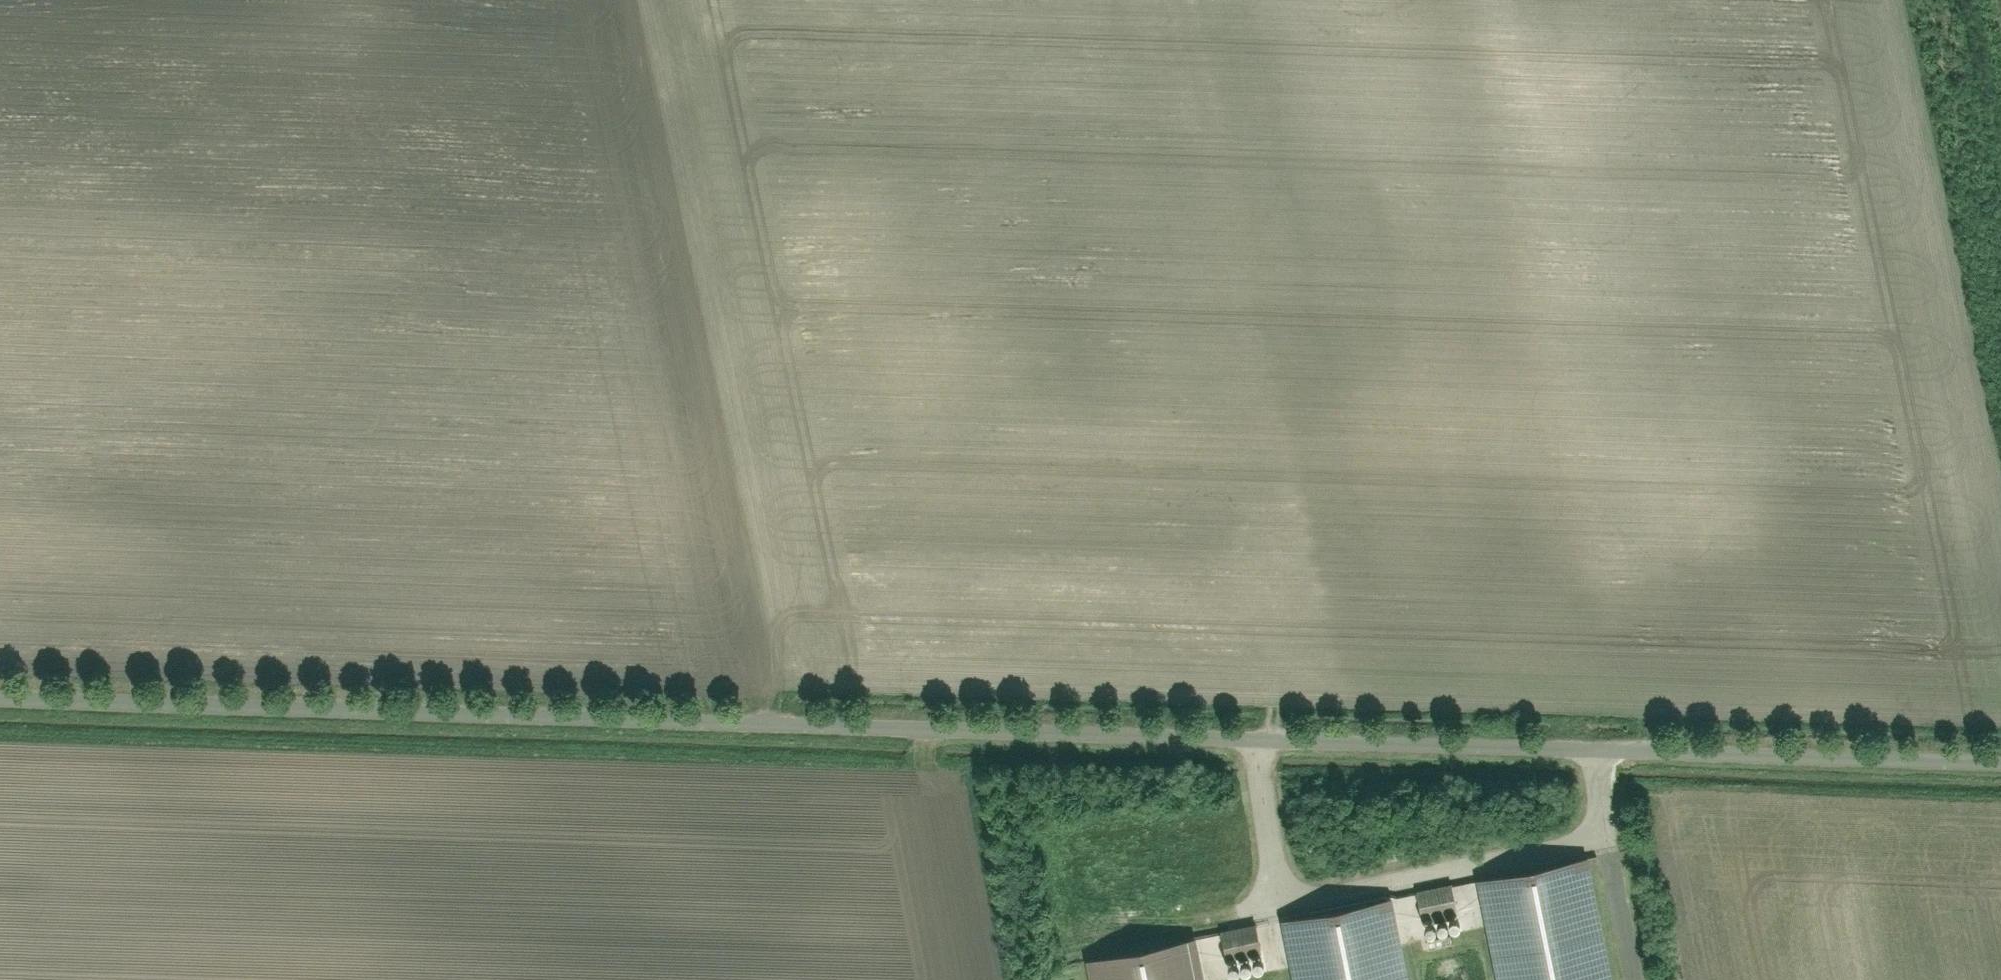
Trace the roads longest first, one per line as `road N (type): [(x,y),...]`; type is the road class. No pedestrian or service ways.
road 1 (unclassified): [(0,694),(2000,757)]

